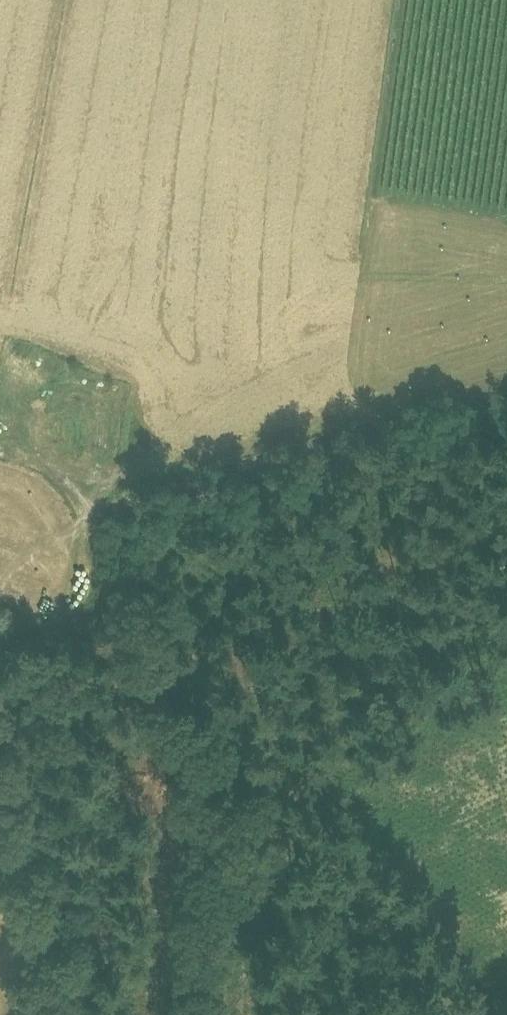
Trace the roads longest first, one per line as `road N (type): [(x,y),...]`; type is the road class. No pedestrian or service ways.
road 1 (track): [(196,1014),(191,702),(96,527)]
road 2 (track): [(197,746),(235,752),(287,801),(435,1014)]

